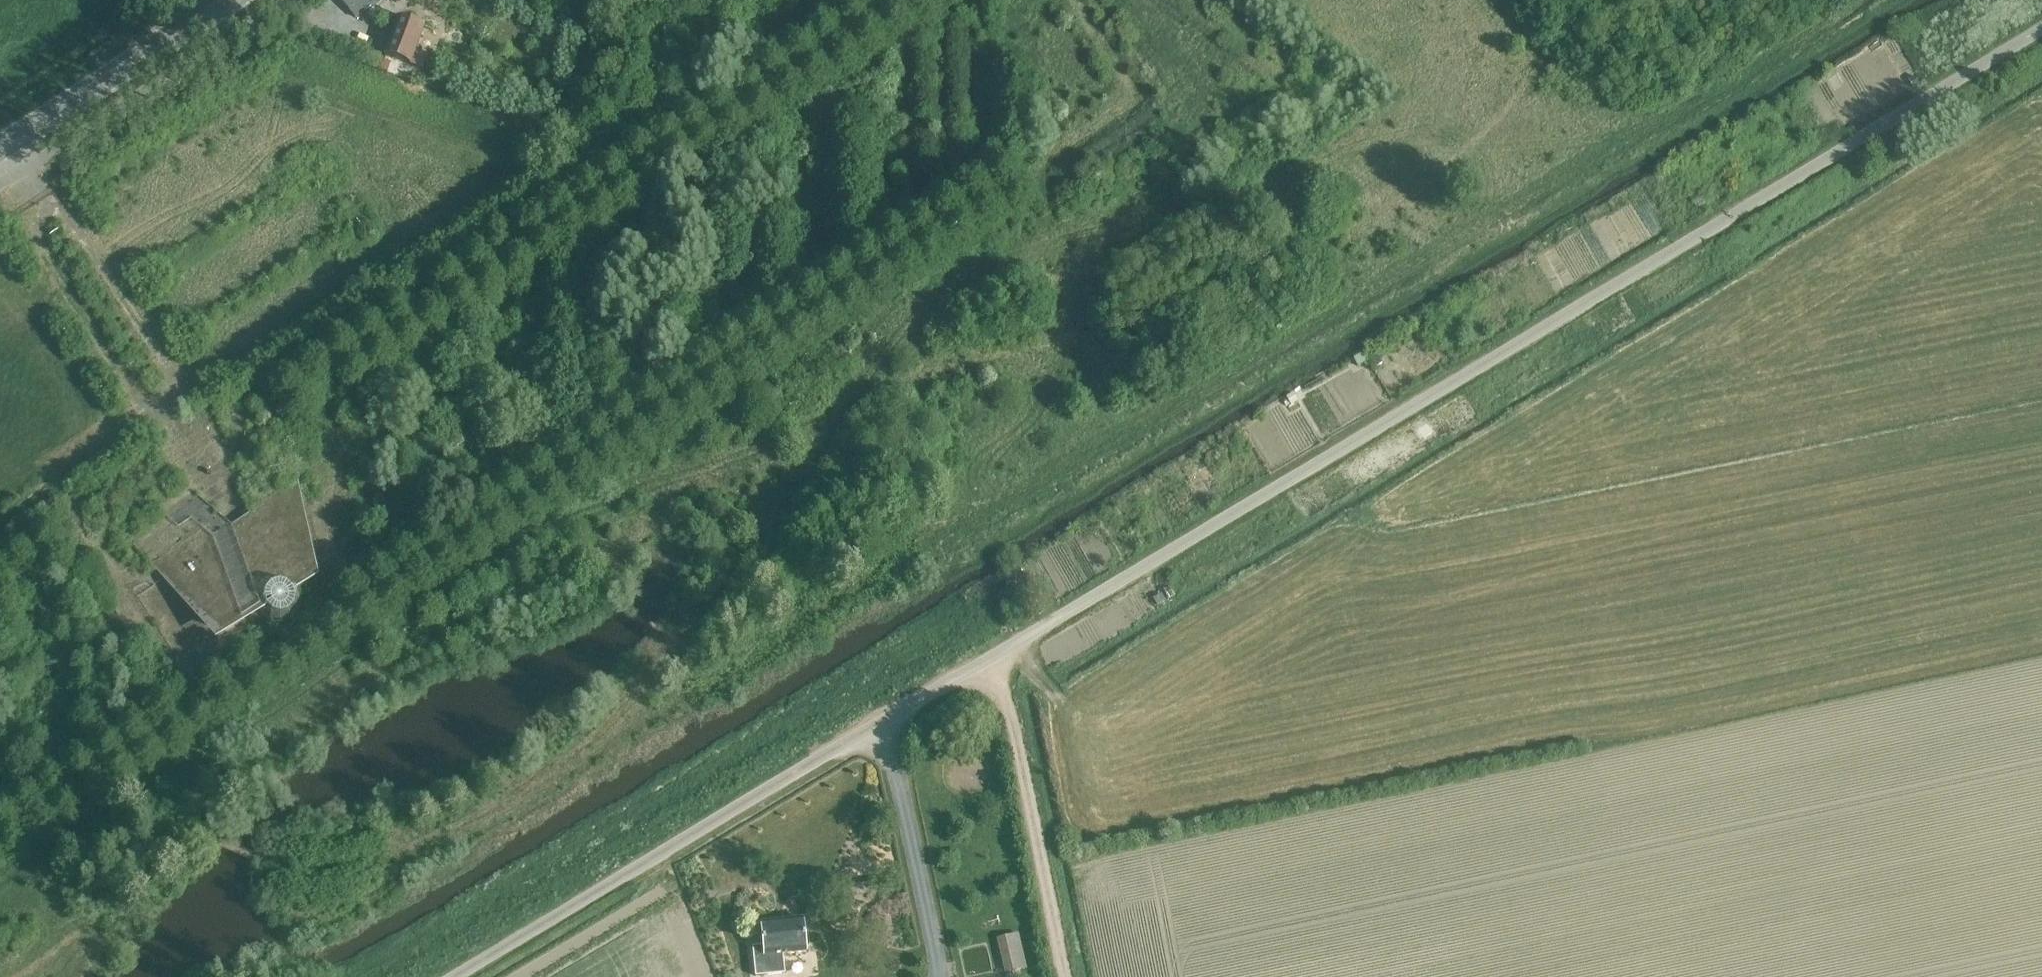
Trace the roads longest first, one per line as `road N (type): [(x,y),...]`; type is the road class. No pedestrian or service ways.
road 1 (residential): [(454,976),(2041,29)]
road 2 (tertiary): [(0,156),(236,0)]

